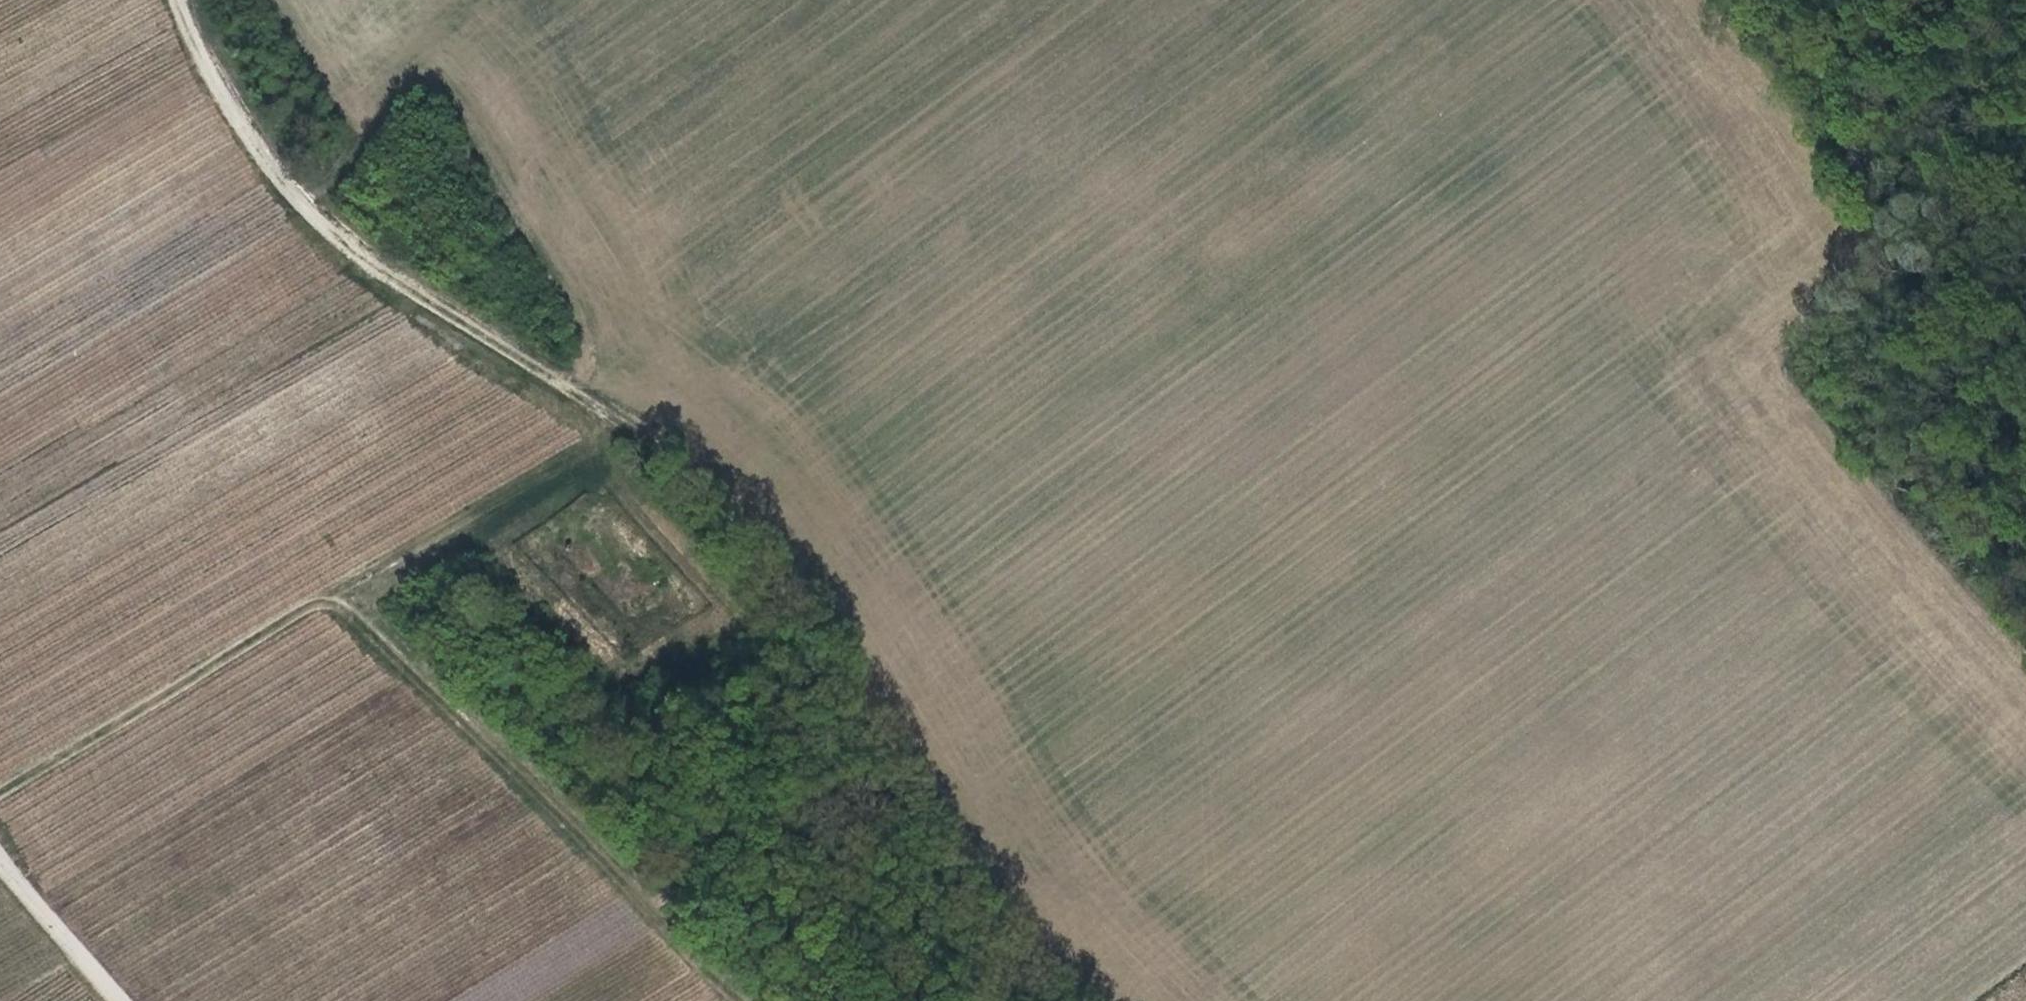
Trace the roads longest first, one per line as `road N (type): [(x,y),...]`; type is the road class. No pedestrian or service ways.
road 1 (track): [(184,0),(214,78),(278,171),(333,223),(426,298),(654,435),(731,501),(868,686),(1016,915),(1092,1000)]
road 2 (track): [(128,1000),(16,878)]

